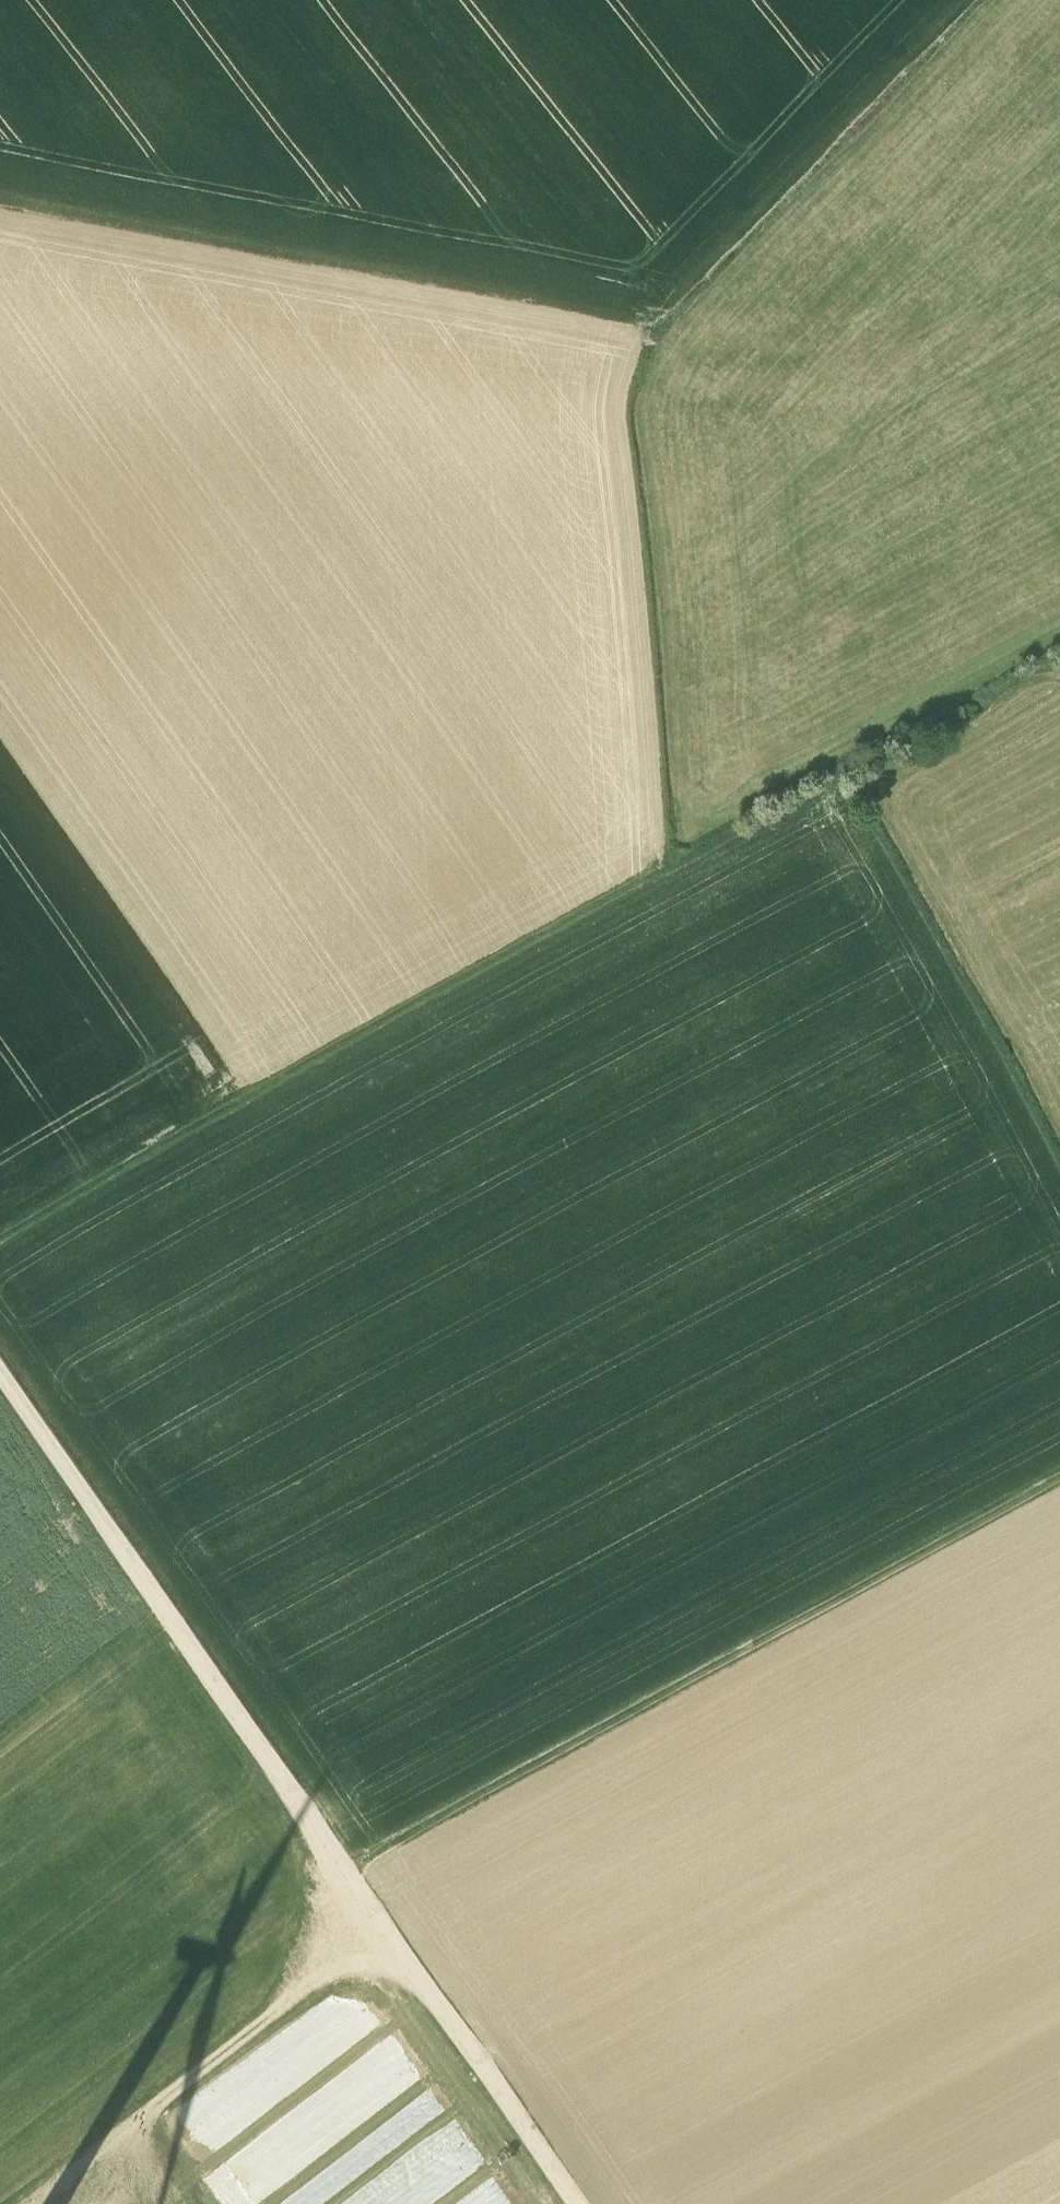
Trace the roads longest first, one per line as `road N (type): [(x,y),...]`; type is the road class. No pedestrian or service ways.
road 1 (track): [(349,1871),(0,1363)]
road 2 (track): [(585,2203),(349,1871)]
road 3 (track): [(81,2163),(385,1920)]

